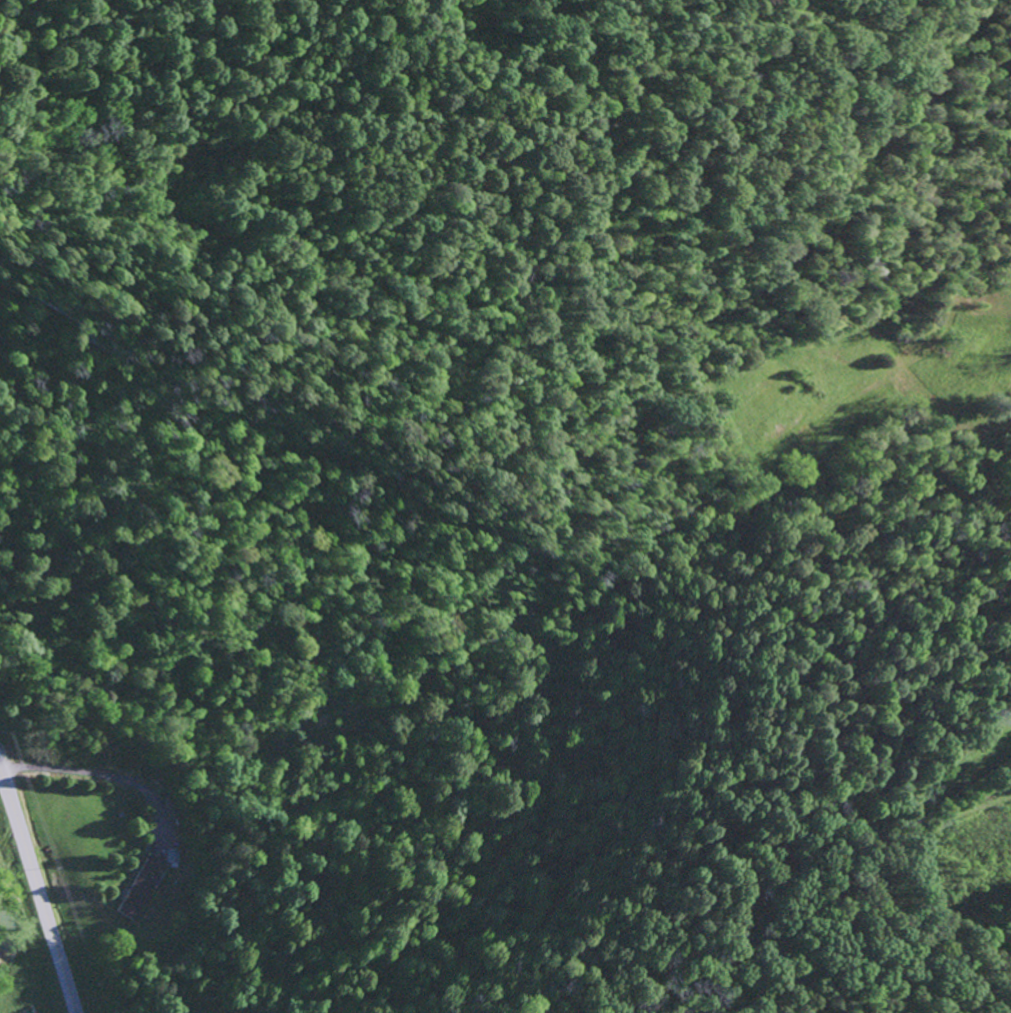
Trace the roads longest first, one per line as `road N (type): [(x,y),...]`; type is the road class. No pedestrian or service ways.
road 1 (primary): [(0,768),(79,1012)]
road 2 (track): [(829,389),(1010,291)]

